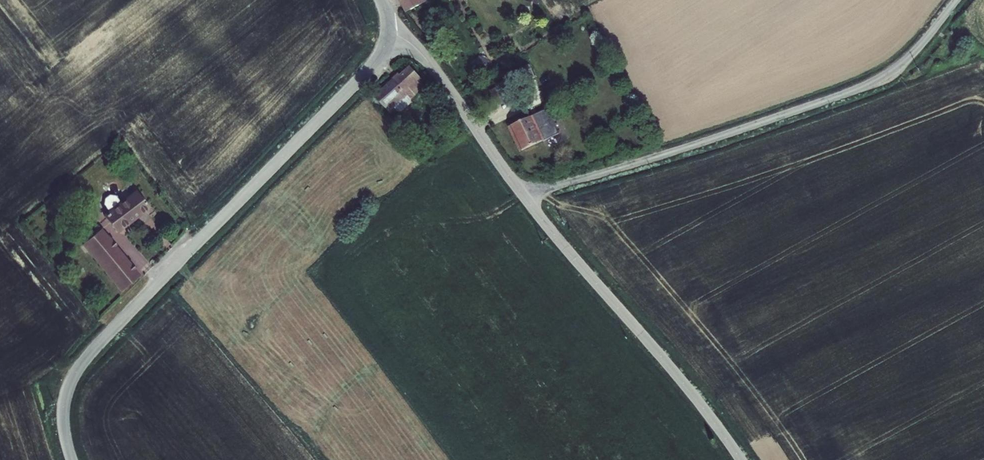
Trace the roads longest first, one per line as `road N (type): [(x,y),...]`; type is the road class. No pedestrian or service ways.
road 1 (tertiary): [(72,459),(63,412),(78,366),(372,67),(389,31)]
road 2 (unclassified): [(956,0),(911,55),(862,86),(525,196)]
road 3 (tertiary): [(741,459),(525,196)]
road 4 (tertiary): [(525,196),(420,50),(389,31)]

